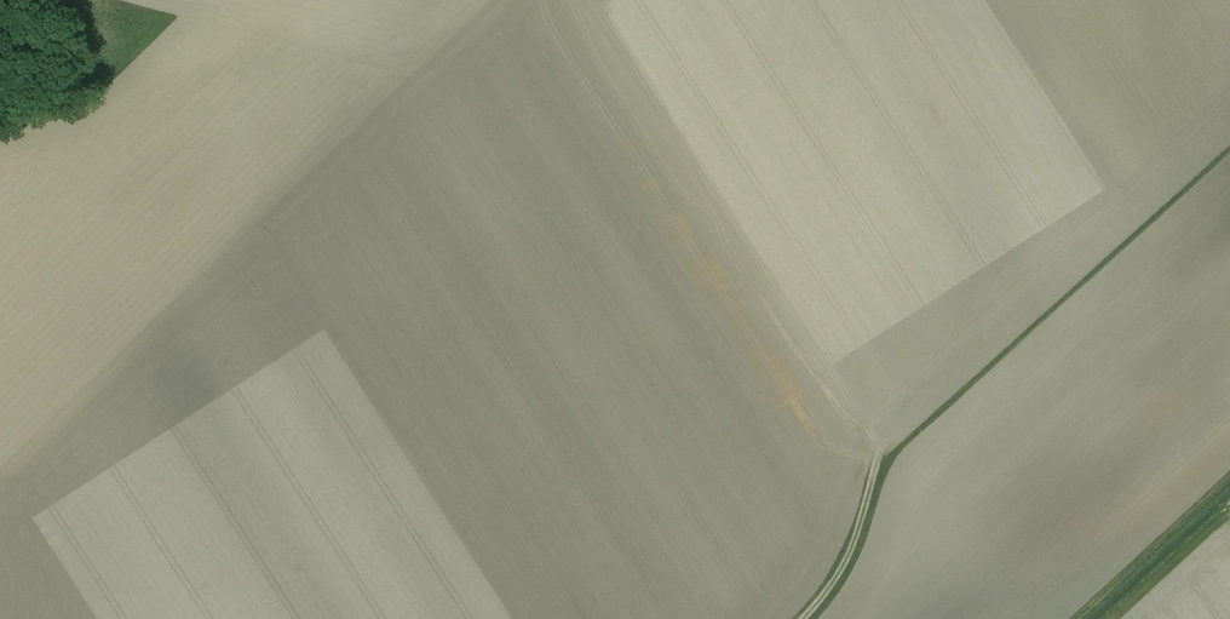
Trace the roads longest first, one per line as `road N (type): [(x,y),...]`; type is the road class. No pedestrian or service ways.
road 1 (track): [(806,618),(837,580),(881,457)]

